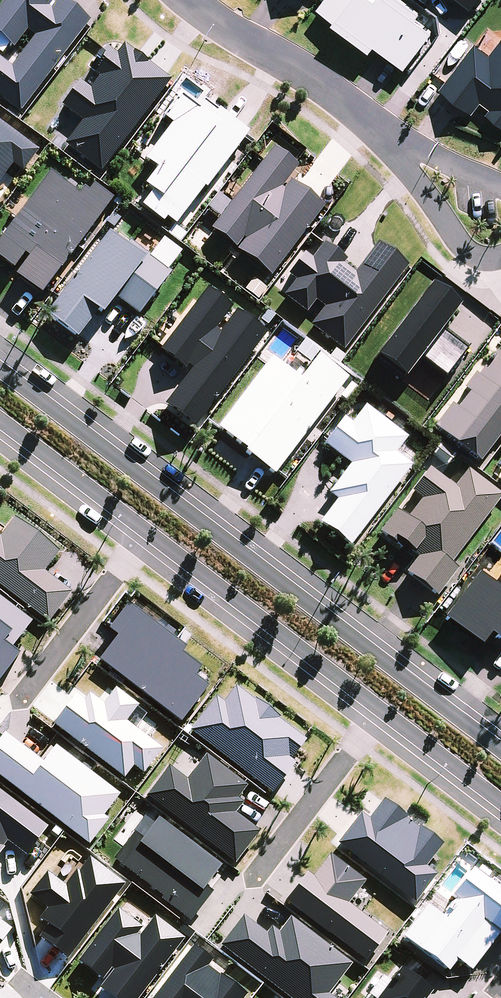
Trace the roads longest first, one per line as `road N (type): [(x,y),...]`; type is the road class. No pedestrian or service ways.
road 1 (tertiary): [(0,358),(500,745)]
road 2 (tertiary): [(500,800),(0,422)]
road 3 (residential): [(185,0),(392,142)]
road 4 (residential): [(497,259),(465,252),(392,142)]

